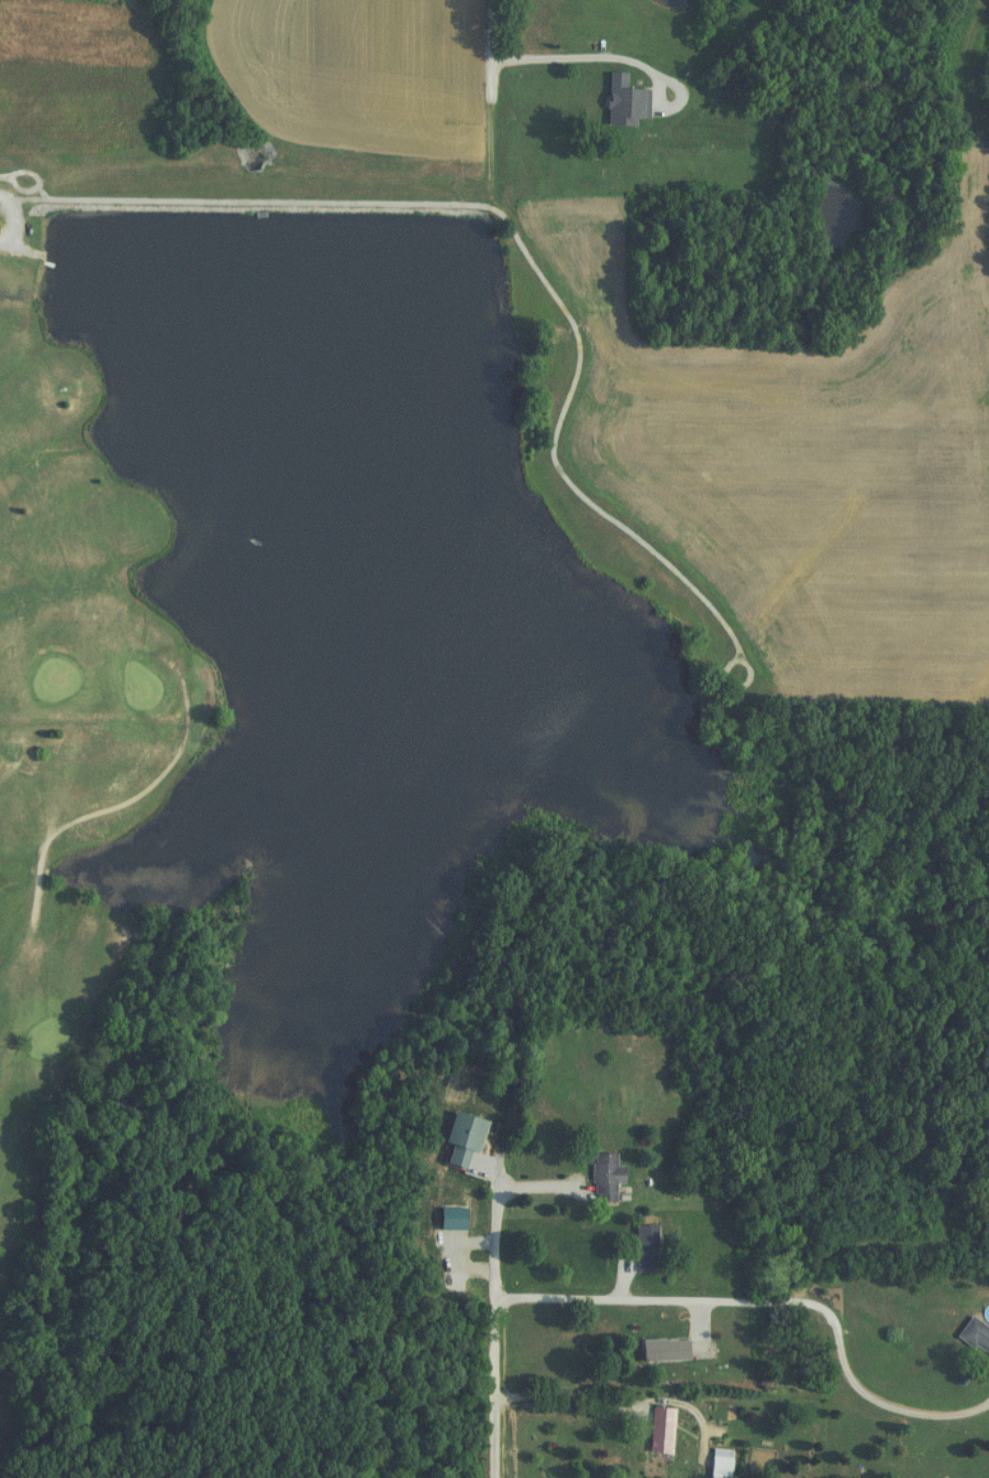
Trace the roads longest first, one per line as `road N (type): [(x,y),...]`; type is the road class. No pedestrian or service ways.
road 1 (residential): [(490,1296),(794,1301),(811,1269),(836,1248),(988,1246)]
road 2 (residential): [(597,1199),(513,1199),(500,1213),(490,1296),(491,1477)]
road 3 (residential): [(794,1301),(825,1315),(840,1367),(872,1400),(934,1415),(988,1398)]
road 4 (residential): [(550,66),(498,68),(494,0)]

